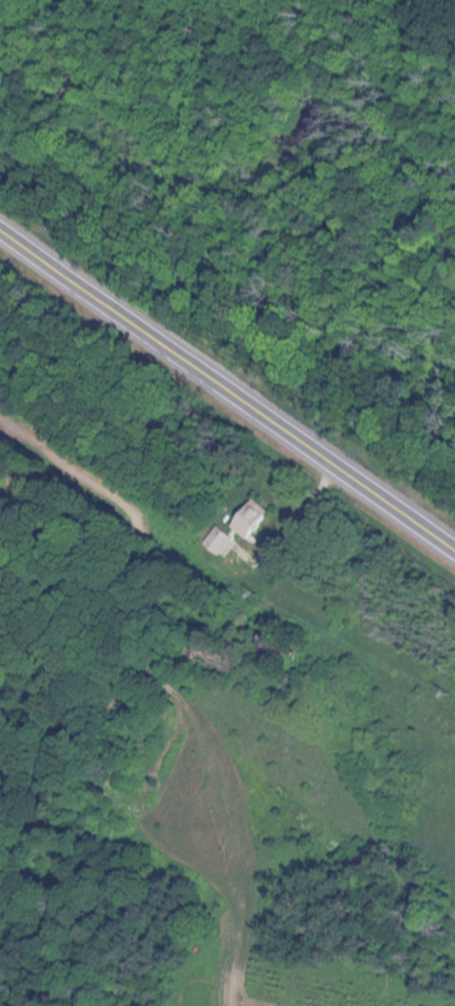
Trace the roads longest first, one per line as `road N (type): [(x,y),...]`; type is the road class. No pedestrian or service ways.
road 1 (primary): [(0,222),(454,539)]

